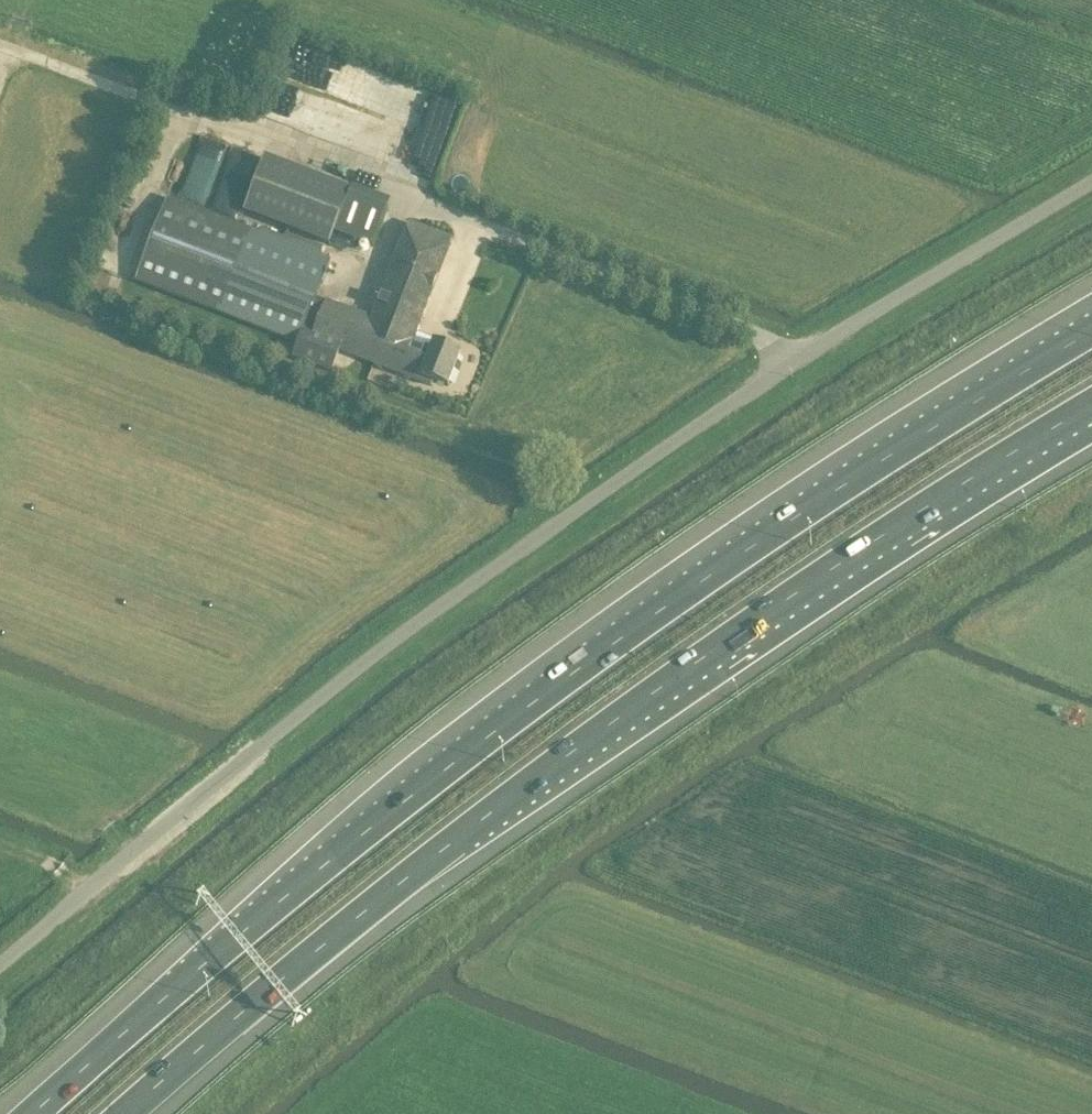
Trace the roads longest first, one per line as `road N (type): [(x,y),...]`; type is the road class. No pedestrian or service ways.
road 1 (unclassified): [(0,966),(415,626),(828,340),(1091,182)]
road 2 (motorway): [(1091,331),(852,481),(550,689),(361,835),(32,1113)]
road 3 (motorway): [(125,1113),(274,986),(584,744),(879,538),(1091,404)]
road 4 (track): [(180,106),(0,37)]

